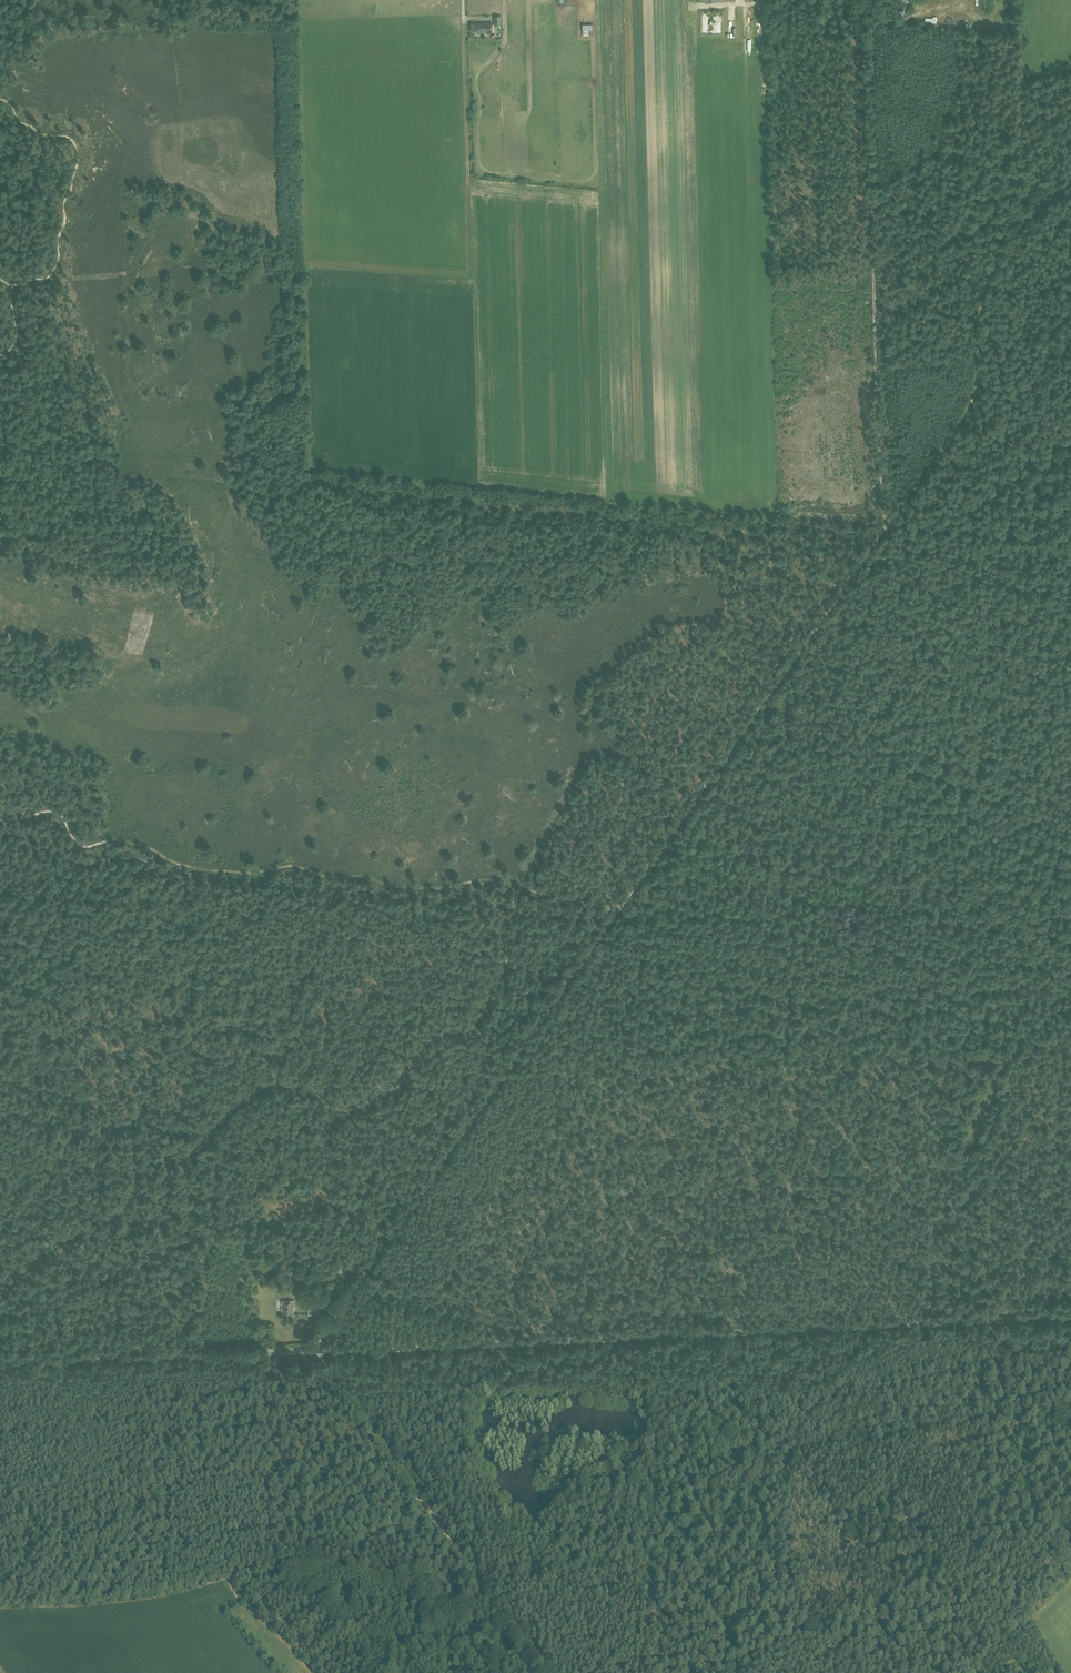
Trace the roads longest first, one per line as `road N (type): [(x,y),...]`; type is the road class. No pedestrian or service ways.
road 1 (track): [(318,1354),(589,956)]
road 2 (track): [(609,926),(854,577)]
road 3 (track): [(271,1355),(674,1333)]
road 4 (track): [(891,526),(970,405),(982,310),(1000,256),(1070,185)]
road 5 (track): [(1070,1315),(674,1333)]
road 6 (track): [(543,1672),(318,1354)]
road 7 (track): [(0,1362),(271,1351)]
road 8 (track): [(1070,541),(891,526)]
road 9 (track): [(418,1500),(343,1523),(269,1533)]

